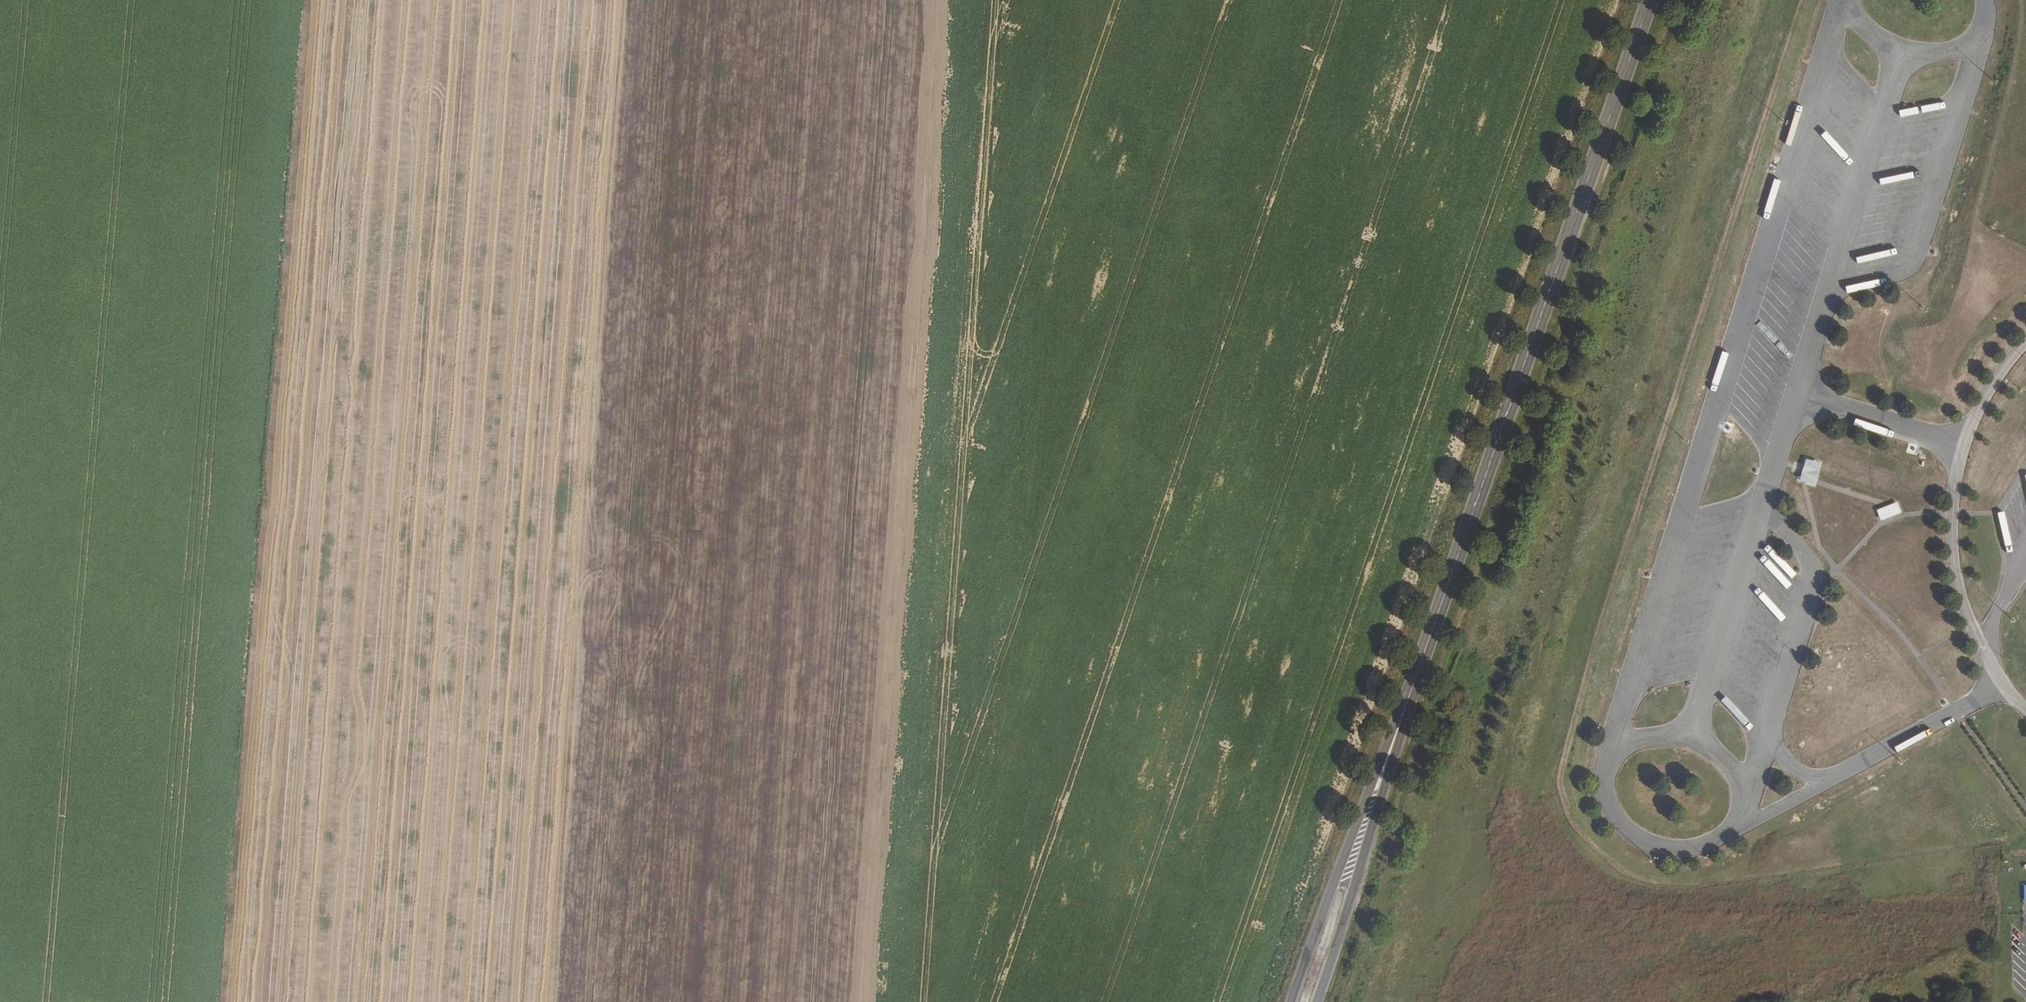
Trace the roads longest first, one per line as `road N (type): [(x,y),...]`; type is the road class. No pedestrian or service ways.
road 1 (track): [(470,0),(307,467),(265,1001)]
road 2 (tertiary): [(1653,0),(1374,794)]
road 3 (tertiary): [(1374,794),(1290,1001)]
road 4 (tertiary): [(1317,1001),(1374,794)]

